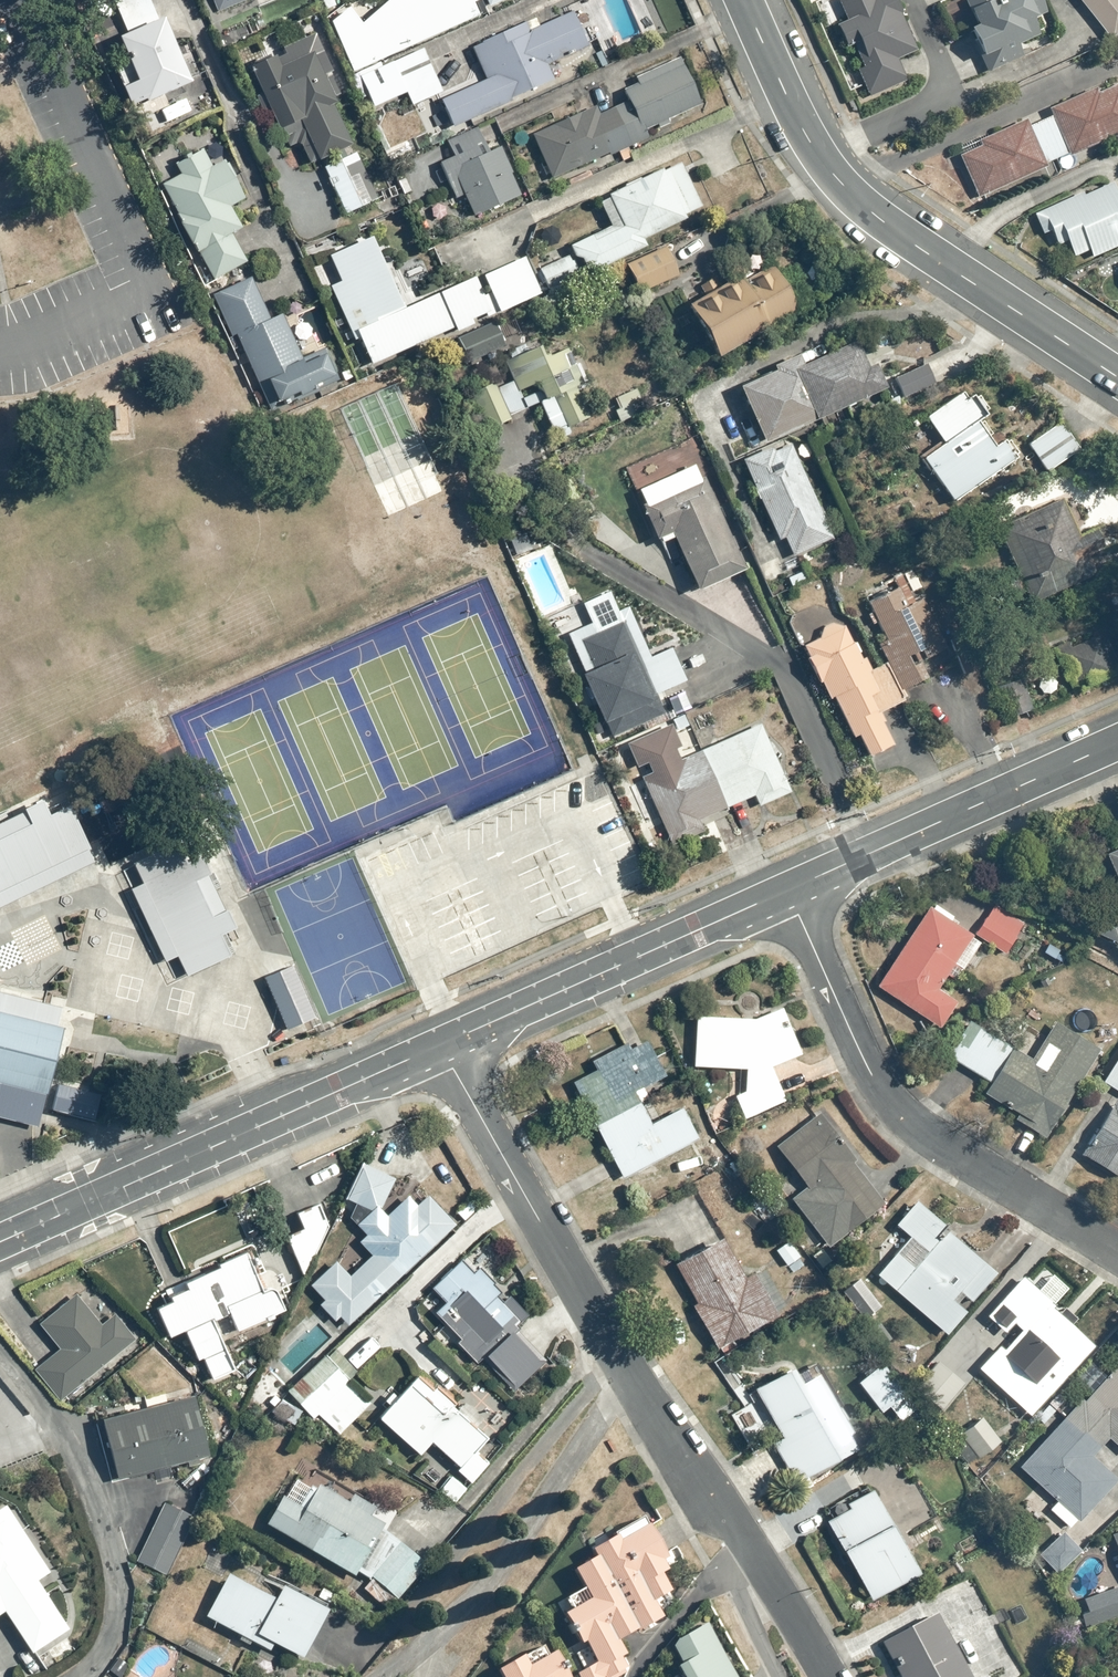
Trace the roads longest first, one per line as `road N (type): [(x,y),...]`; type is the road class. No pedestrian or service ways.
road 1 (residential): [(442,1045),(633,1381),(710,1500),(747,1537),(829,1676)]
road 2 (residential): [(1117,1253),(899,1115),(864,1062),(787,891)]
road 3 (tertiary): [(0,1242),(442,1045)]
road 4 (tertiary): [(442,1045),(787,891)]
road 5 (secondary): [(817,156),(883,221),(1117,378)]
road 6 (tertiary): [(787,891),(1117,742)]
road 7 (residential): [(914,0),(942,64),(935,99),(817,156)]
road 8 (secondary): [(745,0),(817,156)]

